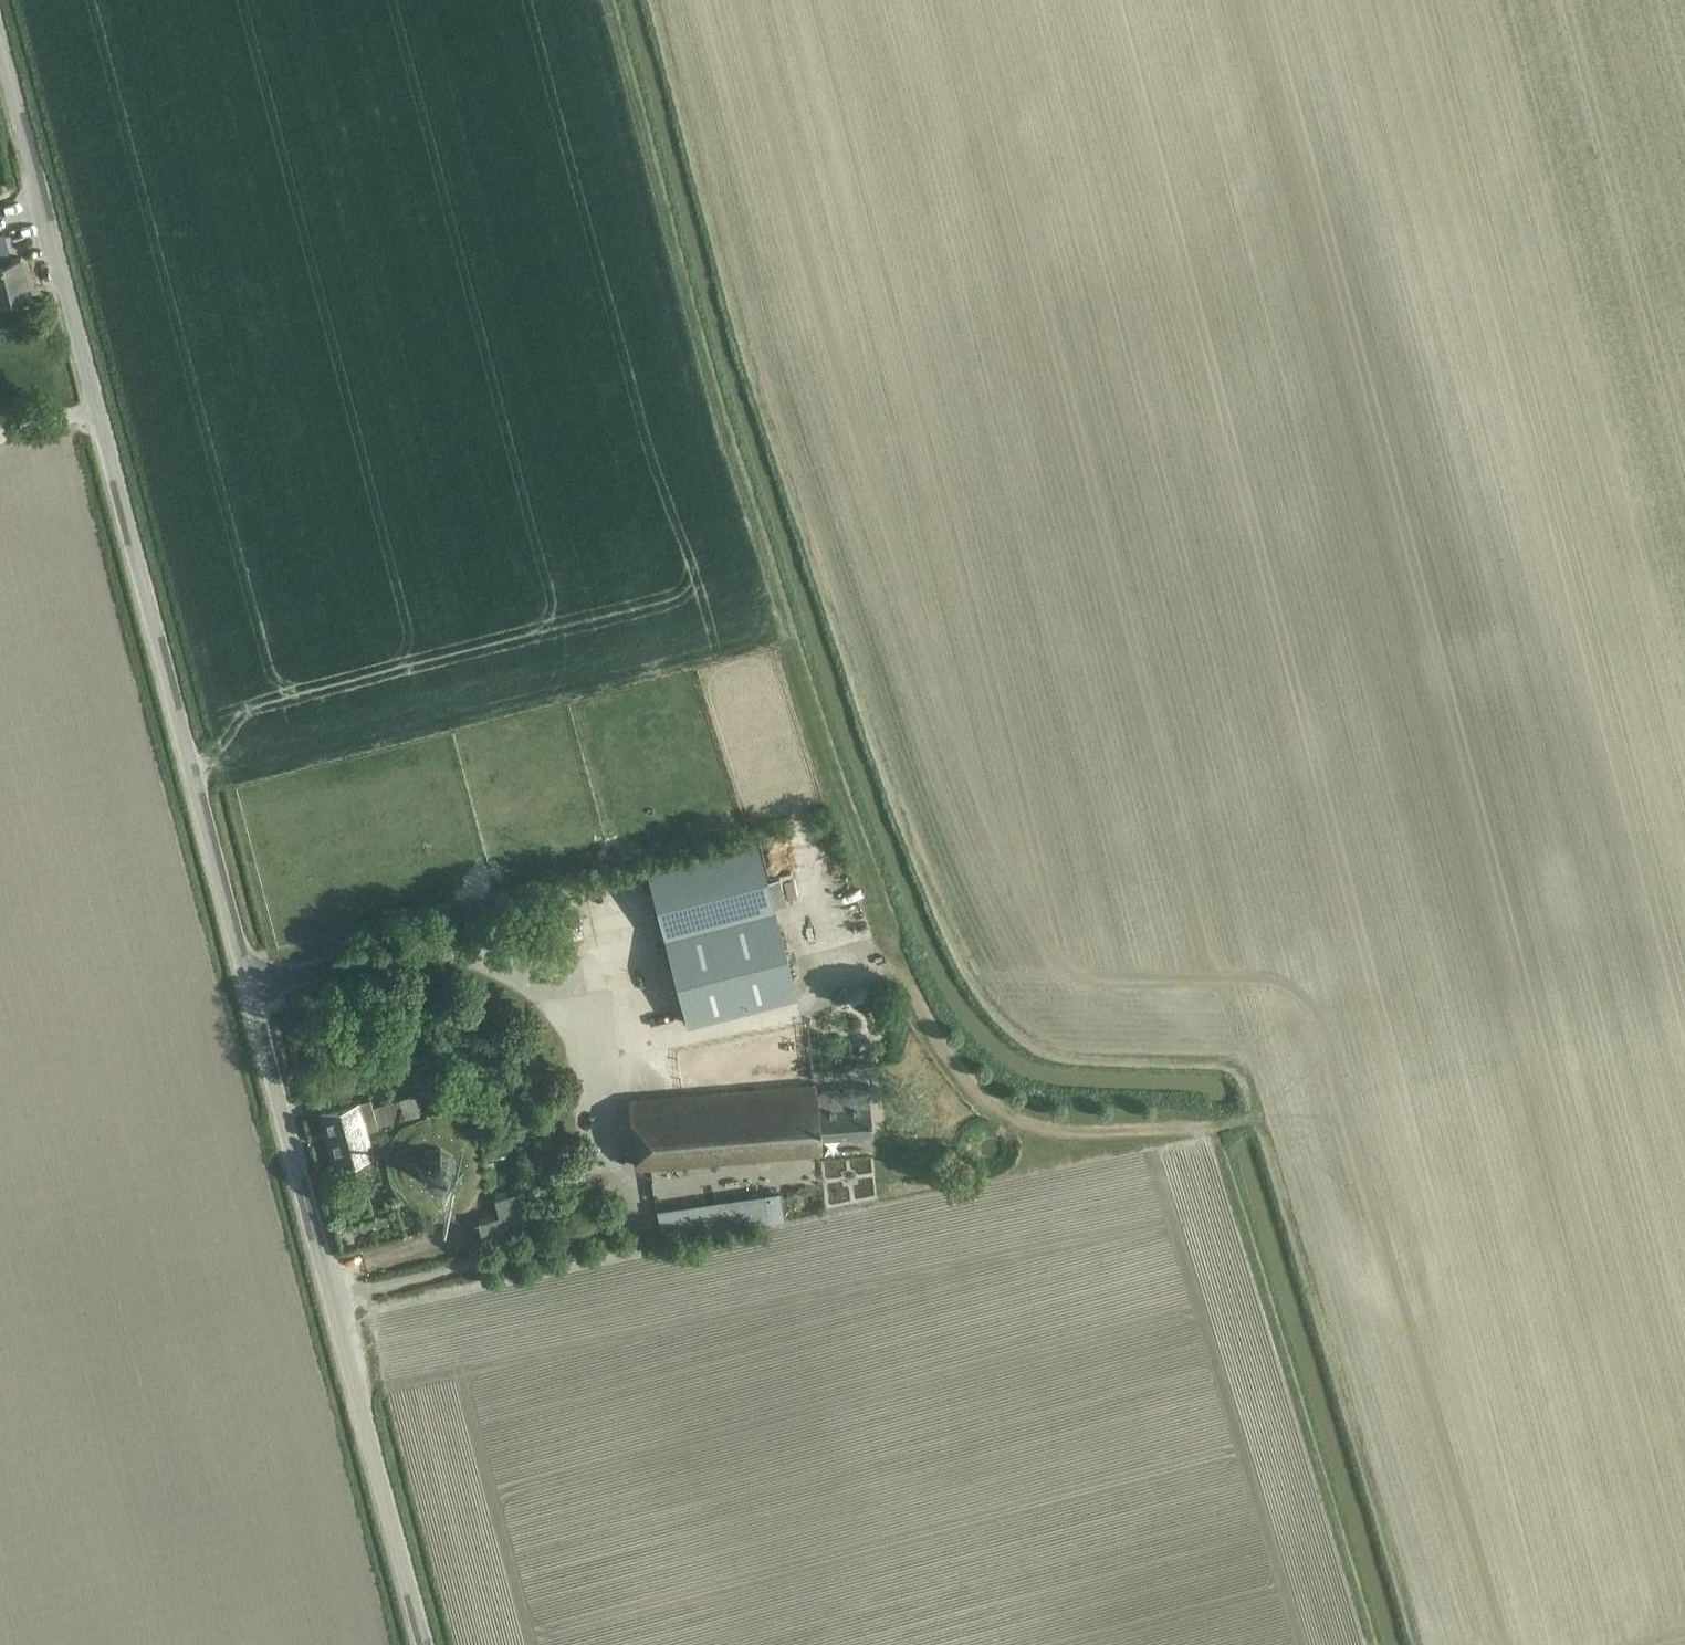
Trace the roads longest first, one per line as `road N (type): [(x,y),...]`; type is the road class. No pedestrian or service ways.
road 1 (unclassified): [(427,1644),(99,410)]
road 2 (unclassified): [(99,410),(0,35)]

